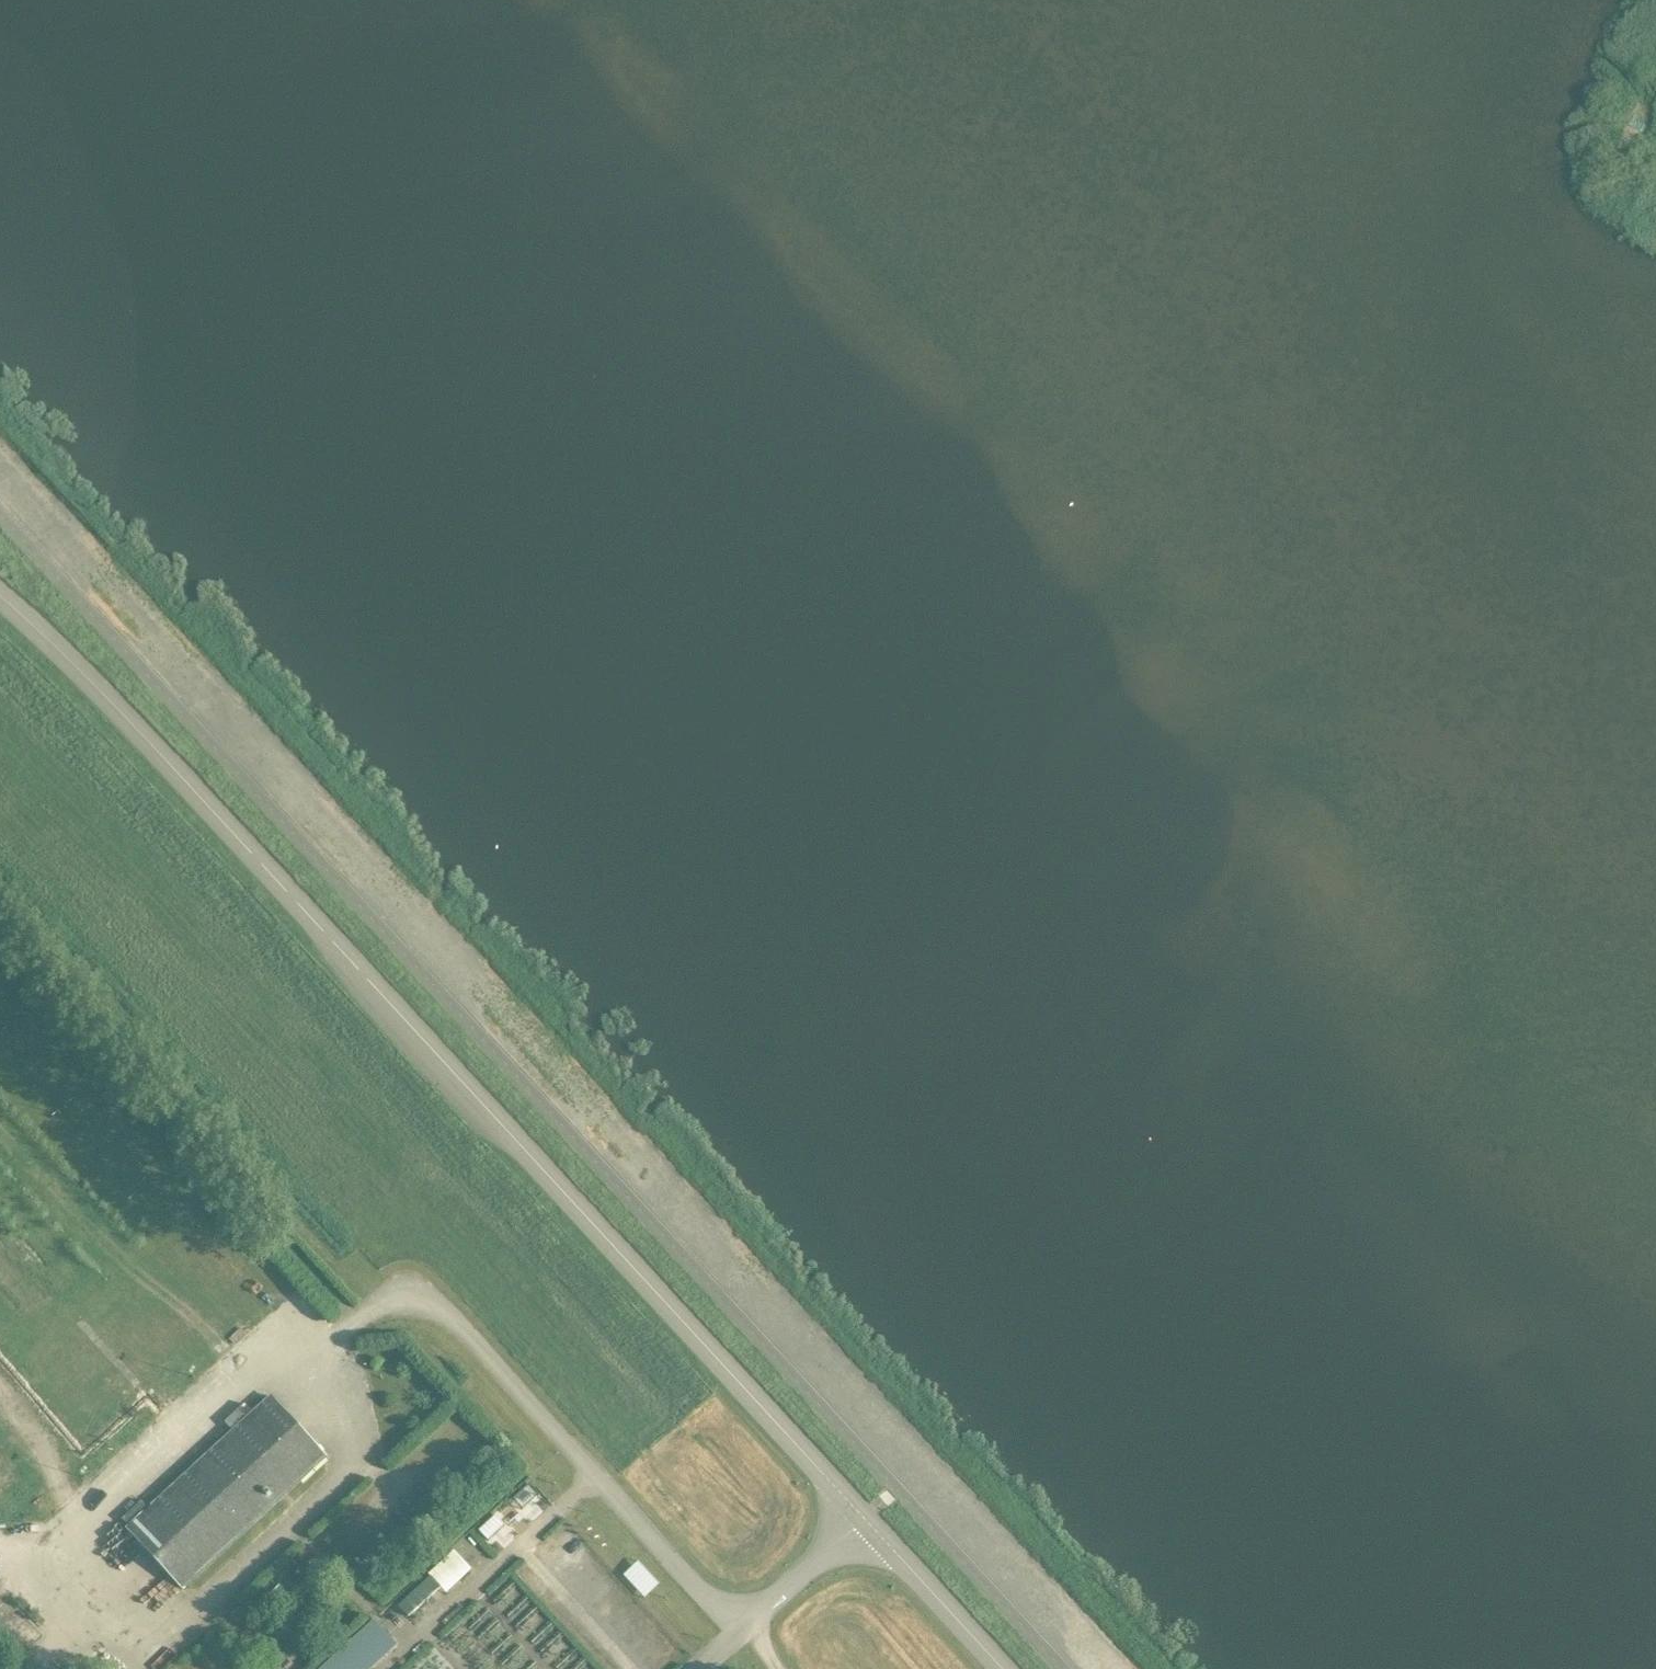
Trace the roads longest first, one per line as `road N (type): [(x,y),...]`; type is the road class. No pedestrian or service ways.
road 1 (tertiary): [(0,597),(116,706),(863,1518)]
road 2 (unclassified): [(740,1625),(699,1590),(435,1304),(394,1294),(340,1331)]
road 3 (tertiary): [(863,1518),(1003,1668)]
road 4 (unclassified): [(863,1518),(740,1625)]

